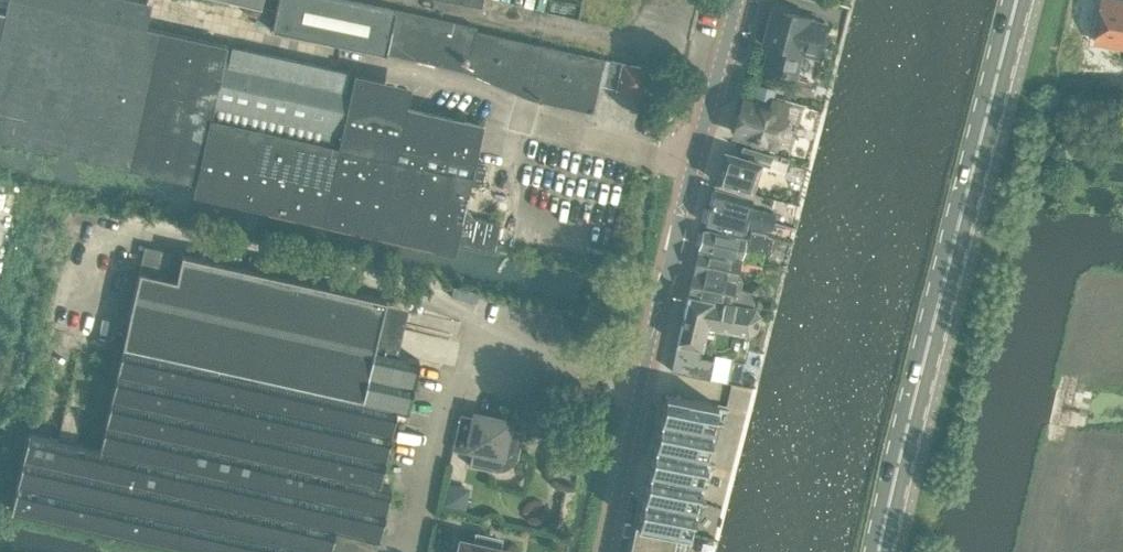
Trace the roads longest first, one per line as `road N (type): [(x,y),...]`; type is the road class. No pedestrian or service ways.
road 1 (primary): [(879,551),(1017,0)]
road 2 (tertiary): [(601,551),(737,0)]

